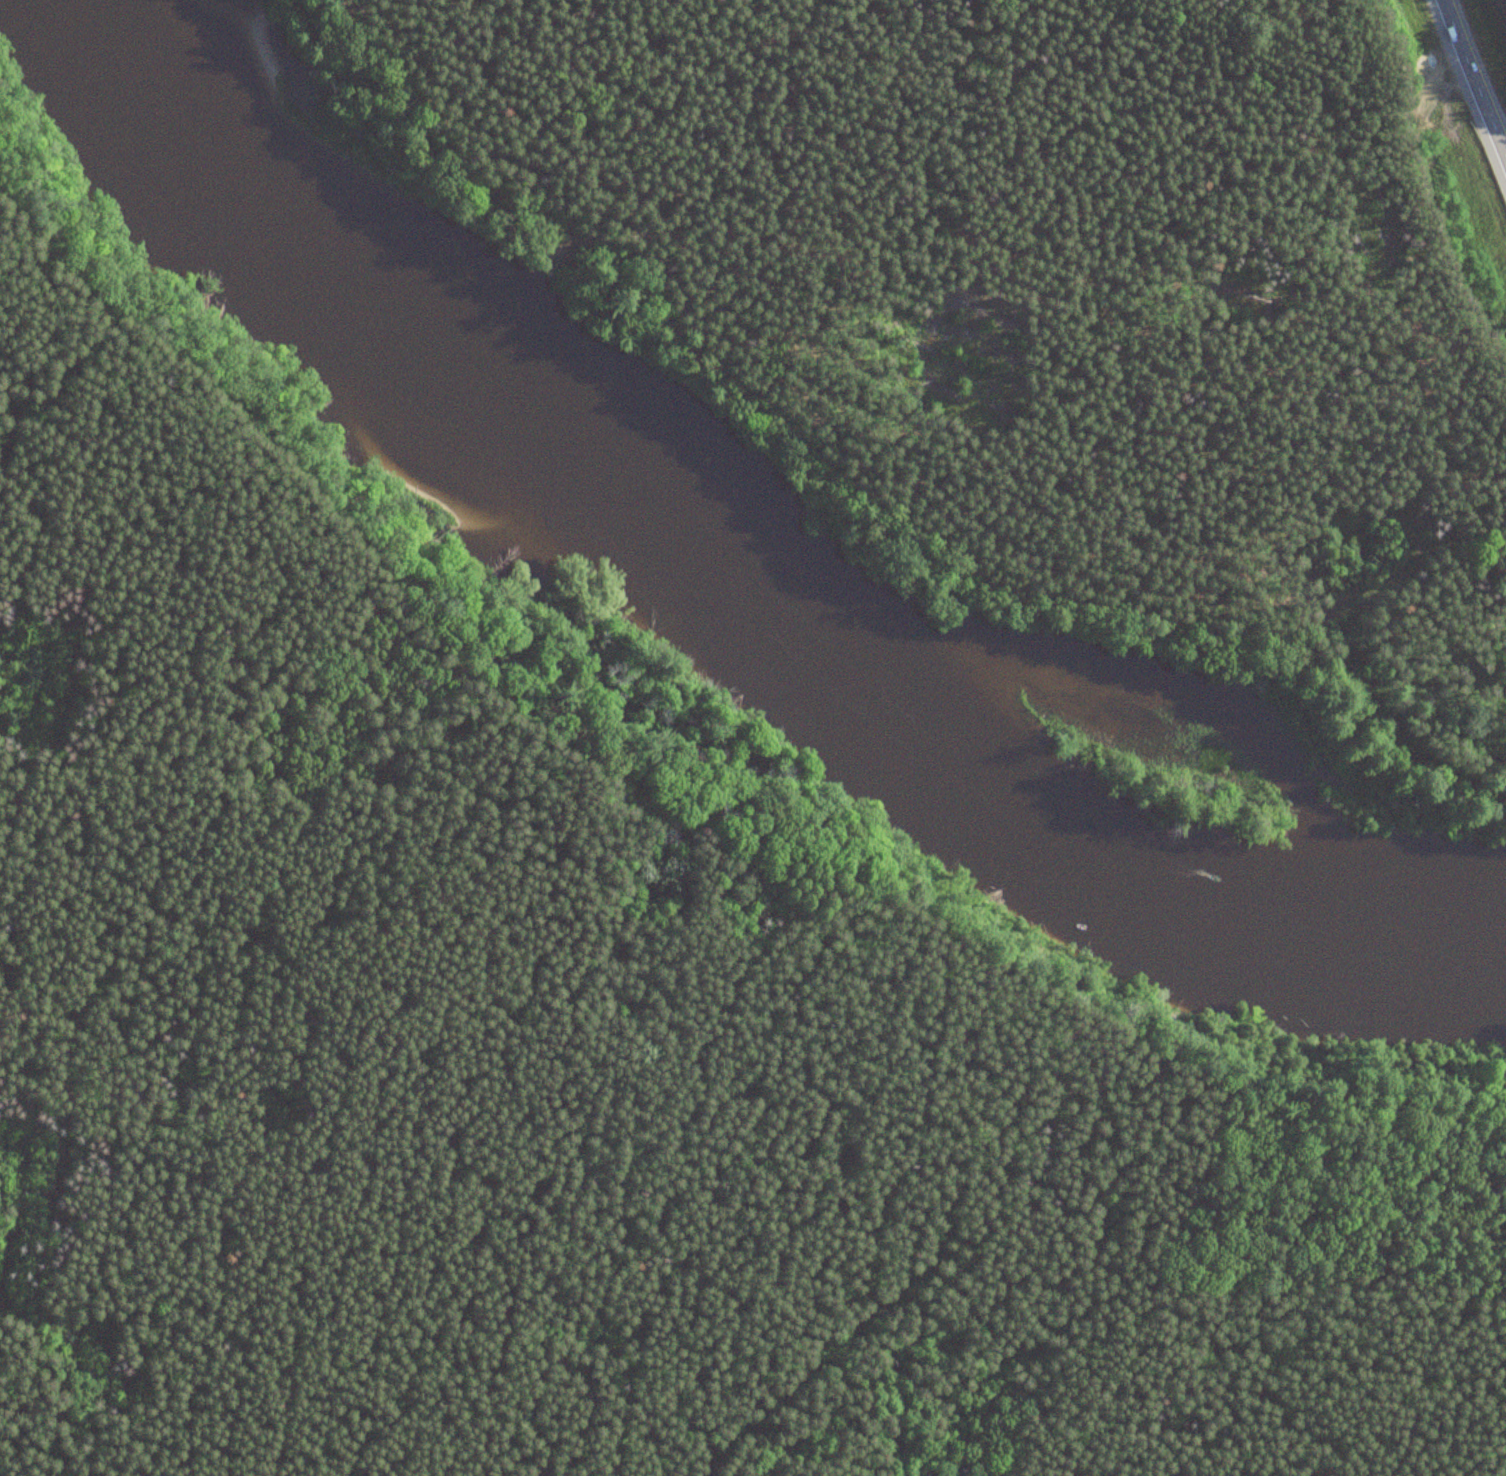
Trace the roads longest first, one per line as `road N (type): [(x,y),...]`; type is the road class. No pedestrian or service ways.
road 1 (track): [(0,304),(511,731),(569,831),(590,1026),(586,1209),(522,1475)]
road 2 (motorway): [(1438,0),(1505,168)]

